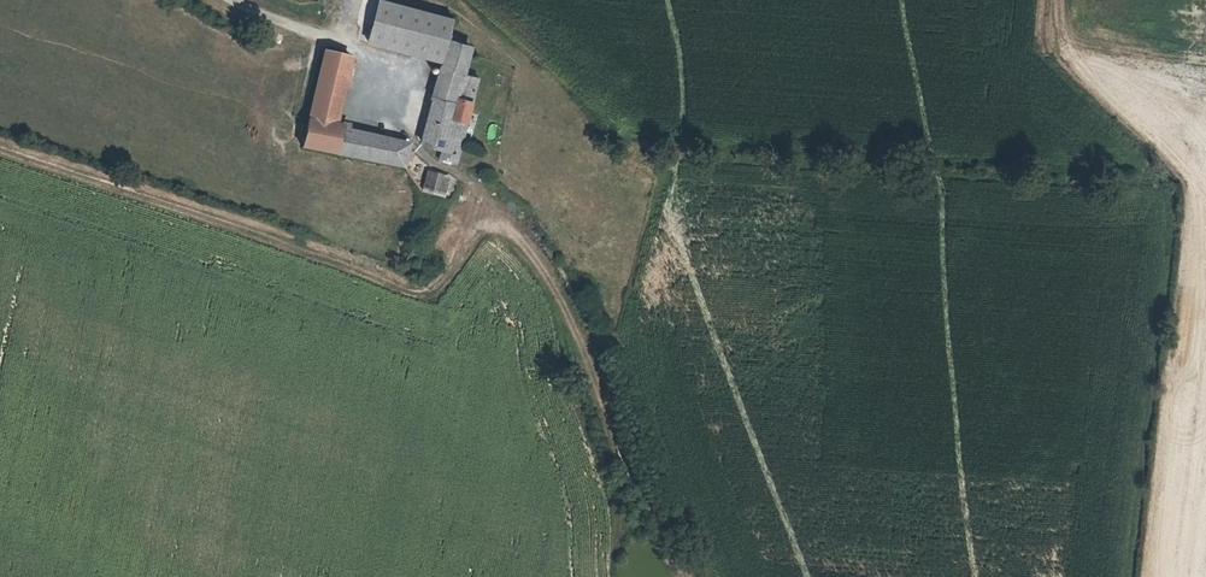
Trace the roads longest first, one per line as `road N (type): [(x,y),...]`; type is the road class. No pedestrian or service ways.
road 1 (track): [(351,48),(383,92),(405,150),(479,200),(546,276),(678,576)]
road 2 (track): [(1144,576),(1191,188),(1157,145),(1084,81)]
road 3 (unclassified): [(225,0),(351,48)]

